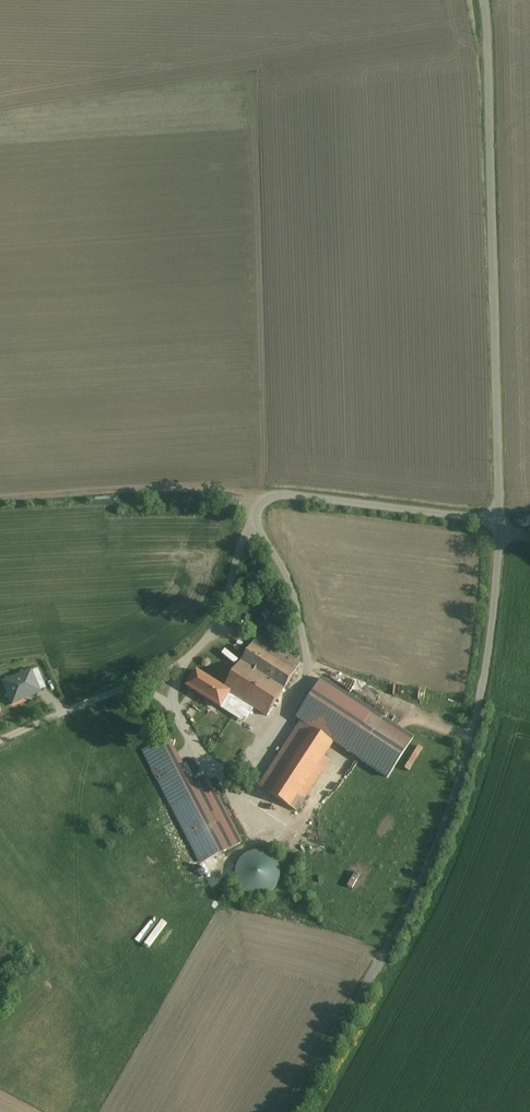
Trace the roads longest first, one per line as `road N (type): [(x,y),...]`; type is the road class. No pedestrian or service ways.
road 1 (unclassified): [(487,0),(500,550),(488,665),(425,874),(292,1111)]
road 2 (track): [(259,511),(229,491),(202,490),(0,500)]

